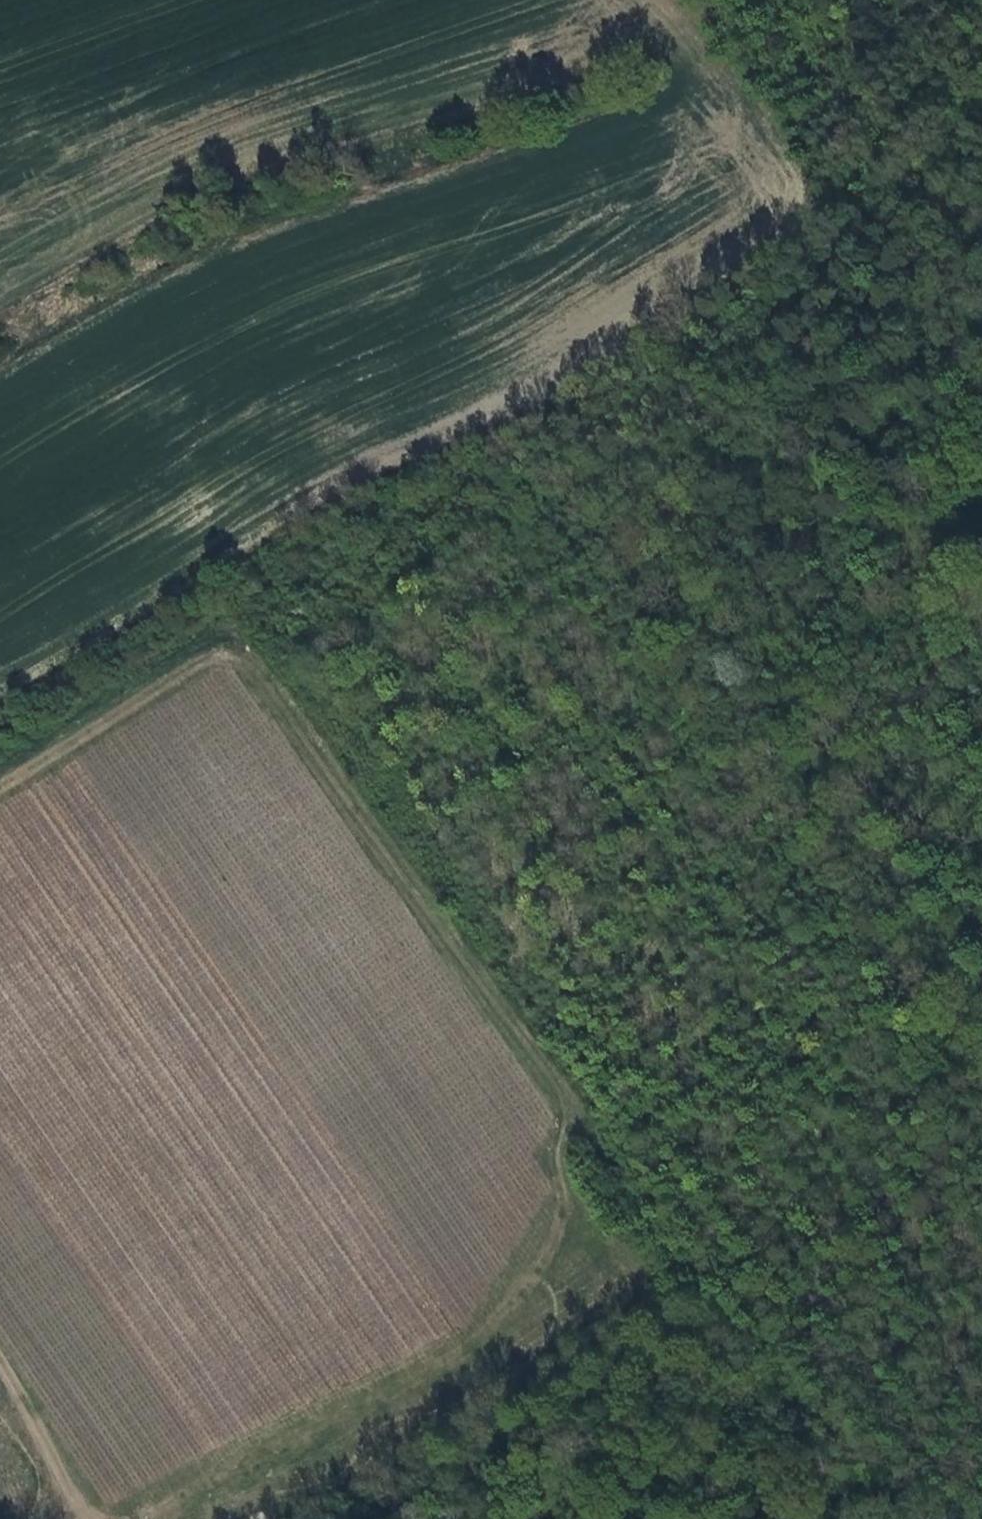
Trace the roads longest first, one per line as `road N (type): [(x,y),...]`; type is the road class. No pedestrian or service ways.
road 1 (track): [(0,787),(243,638)]
road 2 (track): [(85,1518),(0,1358)]

